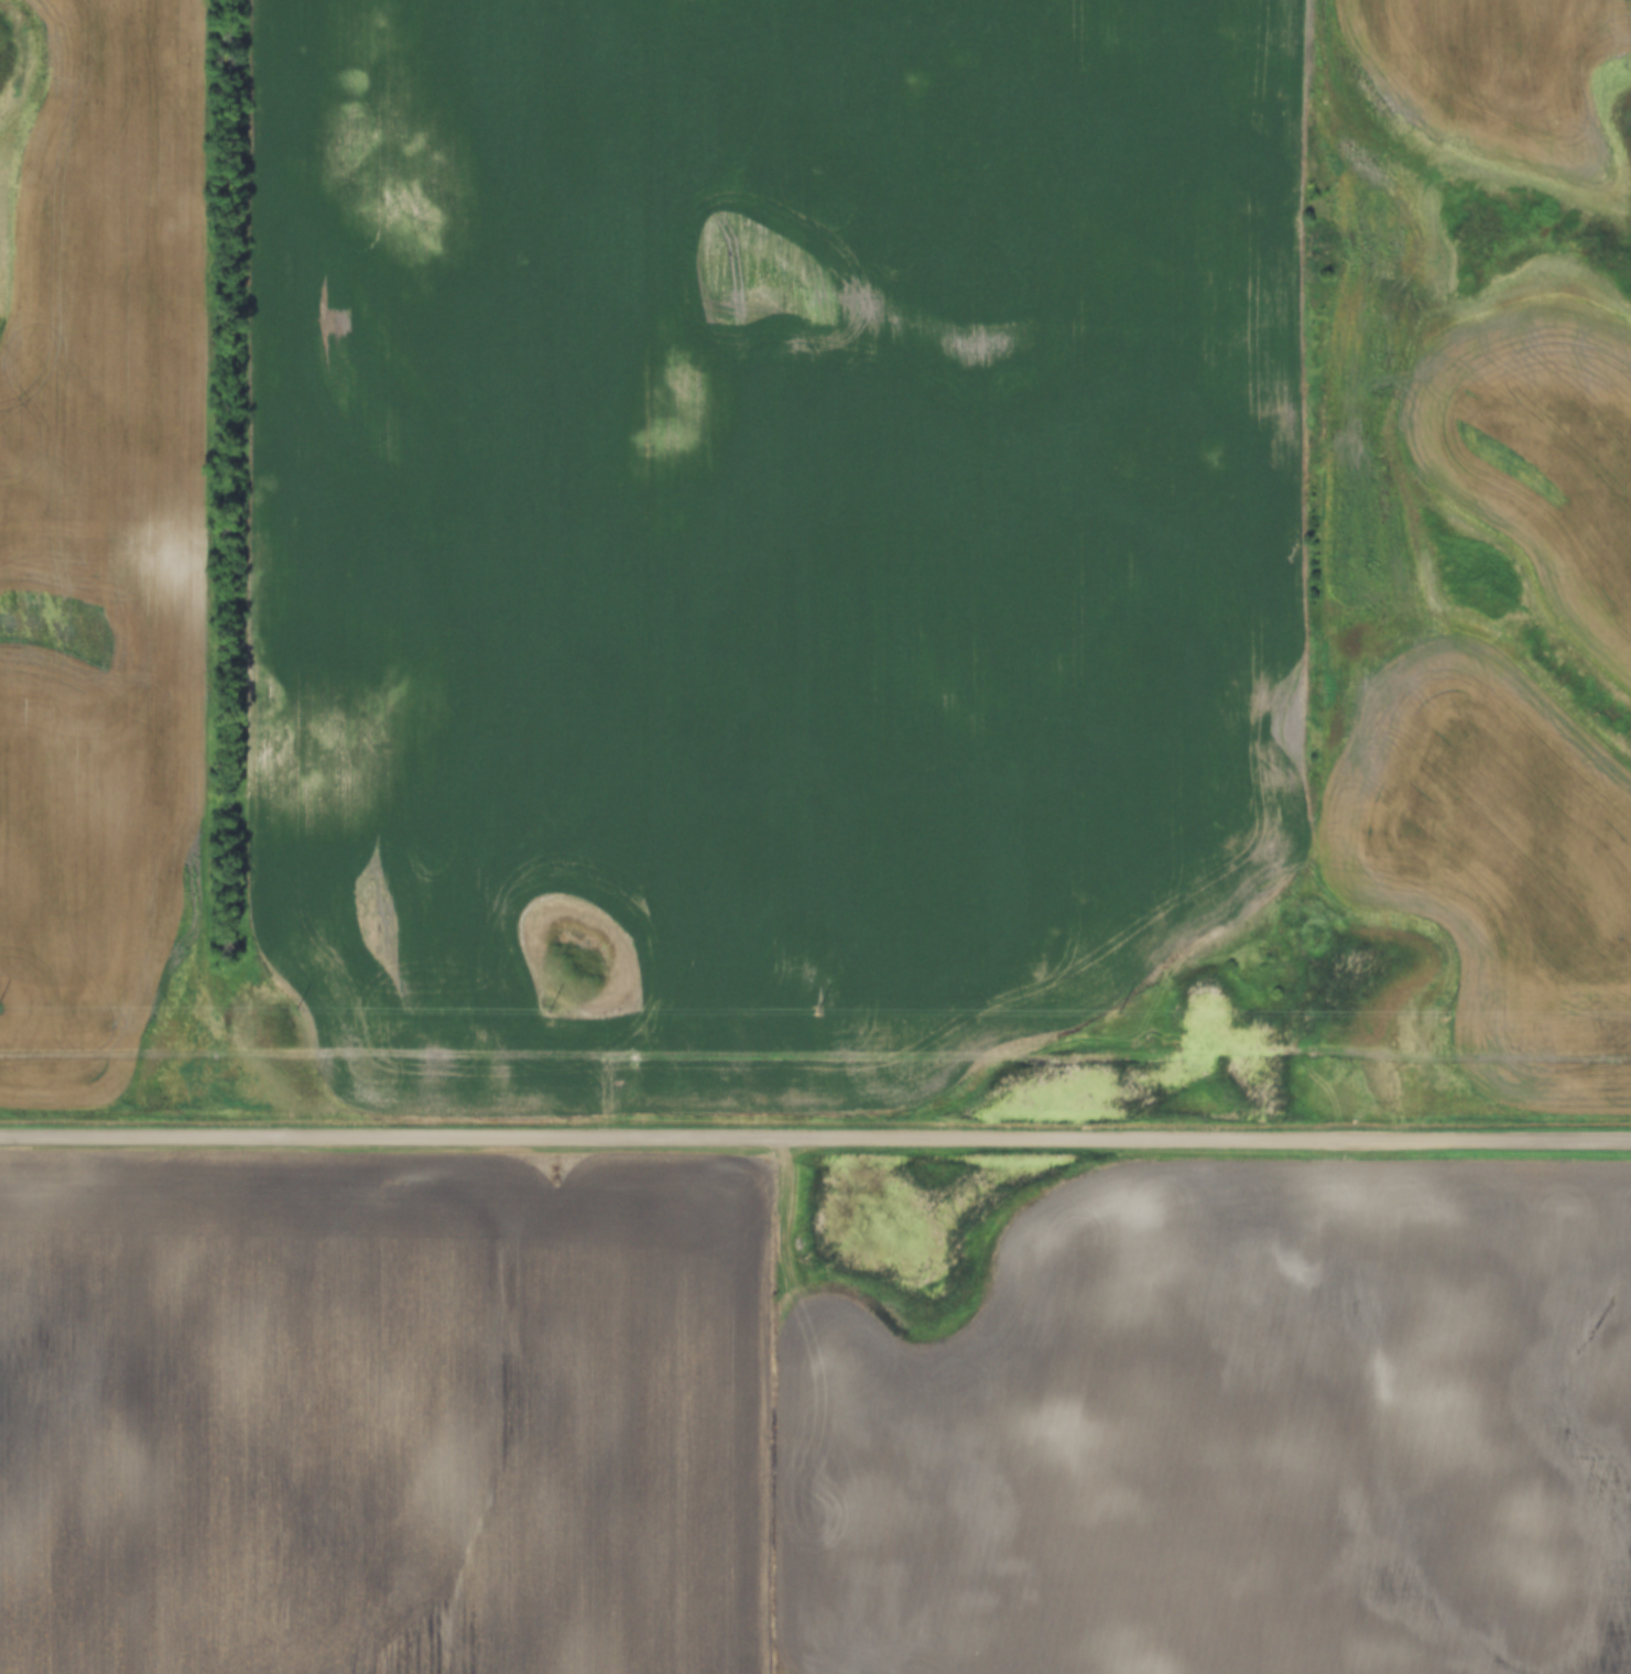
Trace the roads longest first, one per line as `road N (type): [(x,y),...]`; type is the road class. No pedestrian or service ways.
road 1 (residential): [(0,1141),(1630,1147)]

